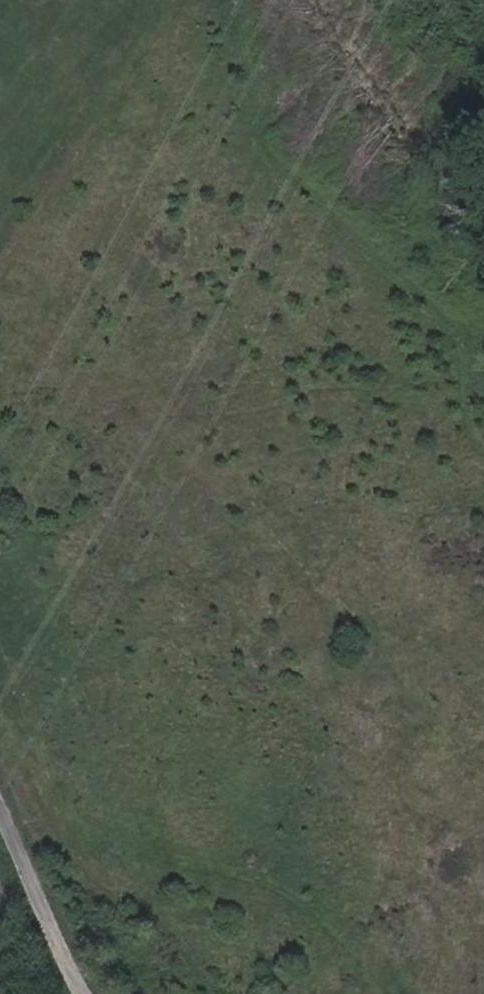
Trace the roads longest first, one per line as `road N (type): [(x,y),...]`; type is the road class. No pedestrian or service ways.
road 1 (unclassified): [(0,763),(71,945),(103,993)]

